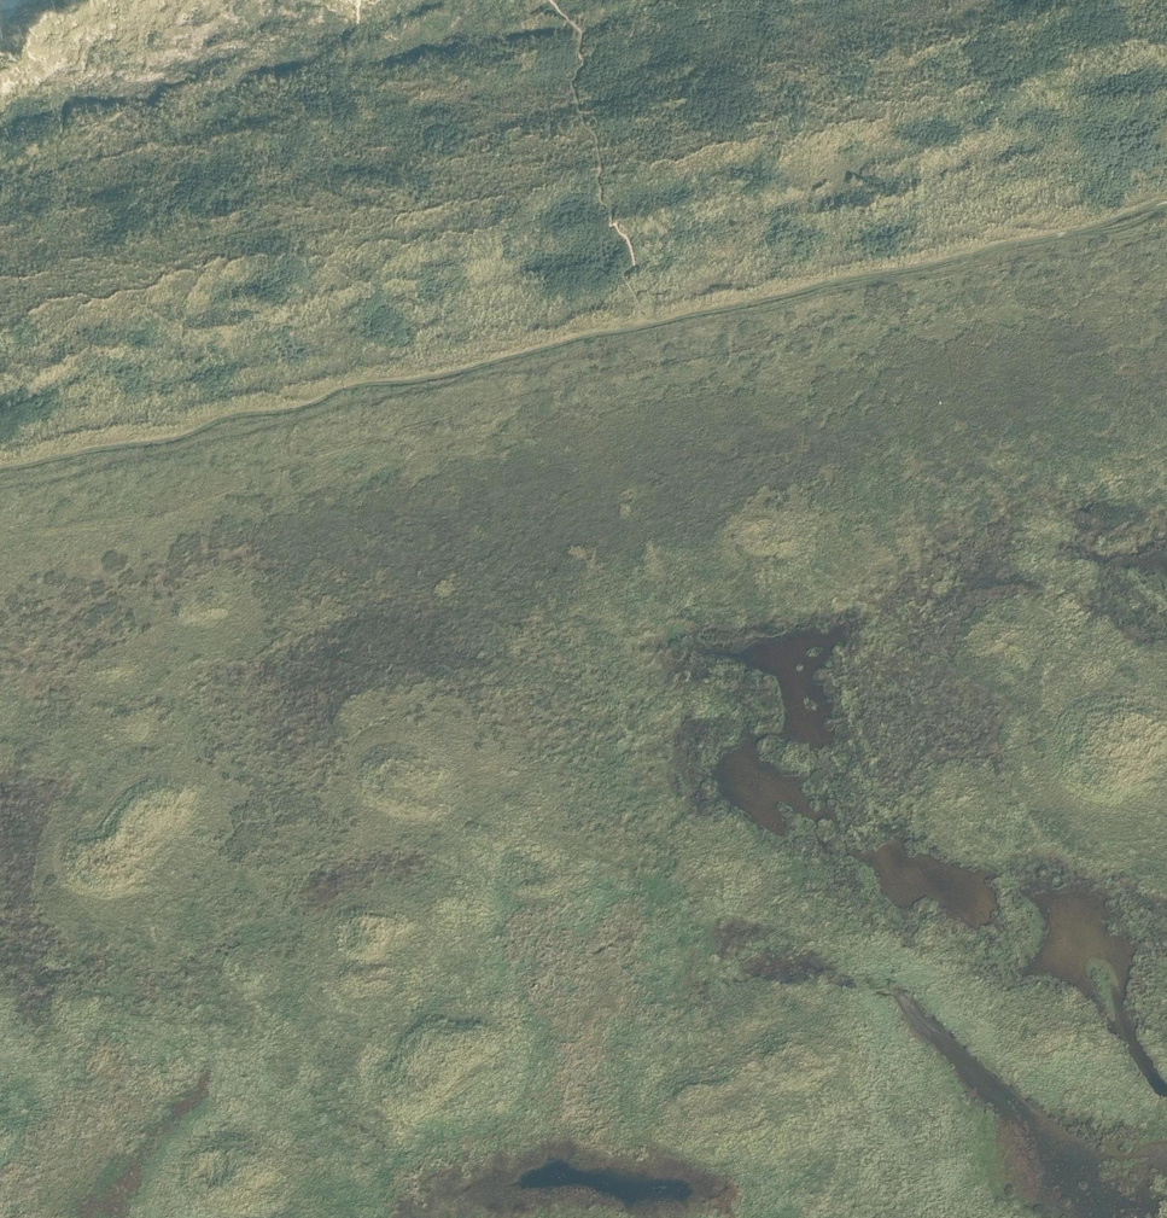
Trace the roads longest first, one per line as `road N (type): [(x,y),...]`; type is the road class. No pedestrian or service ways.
road 1 (track): [(0,468),(1166,193)]

